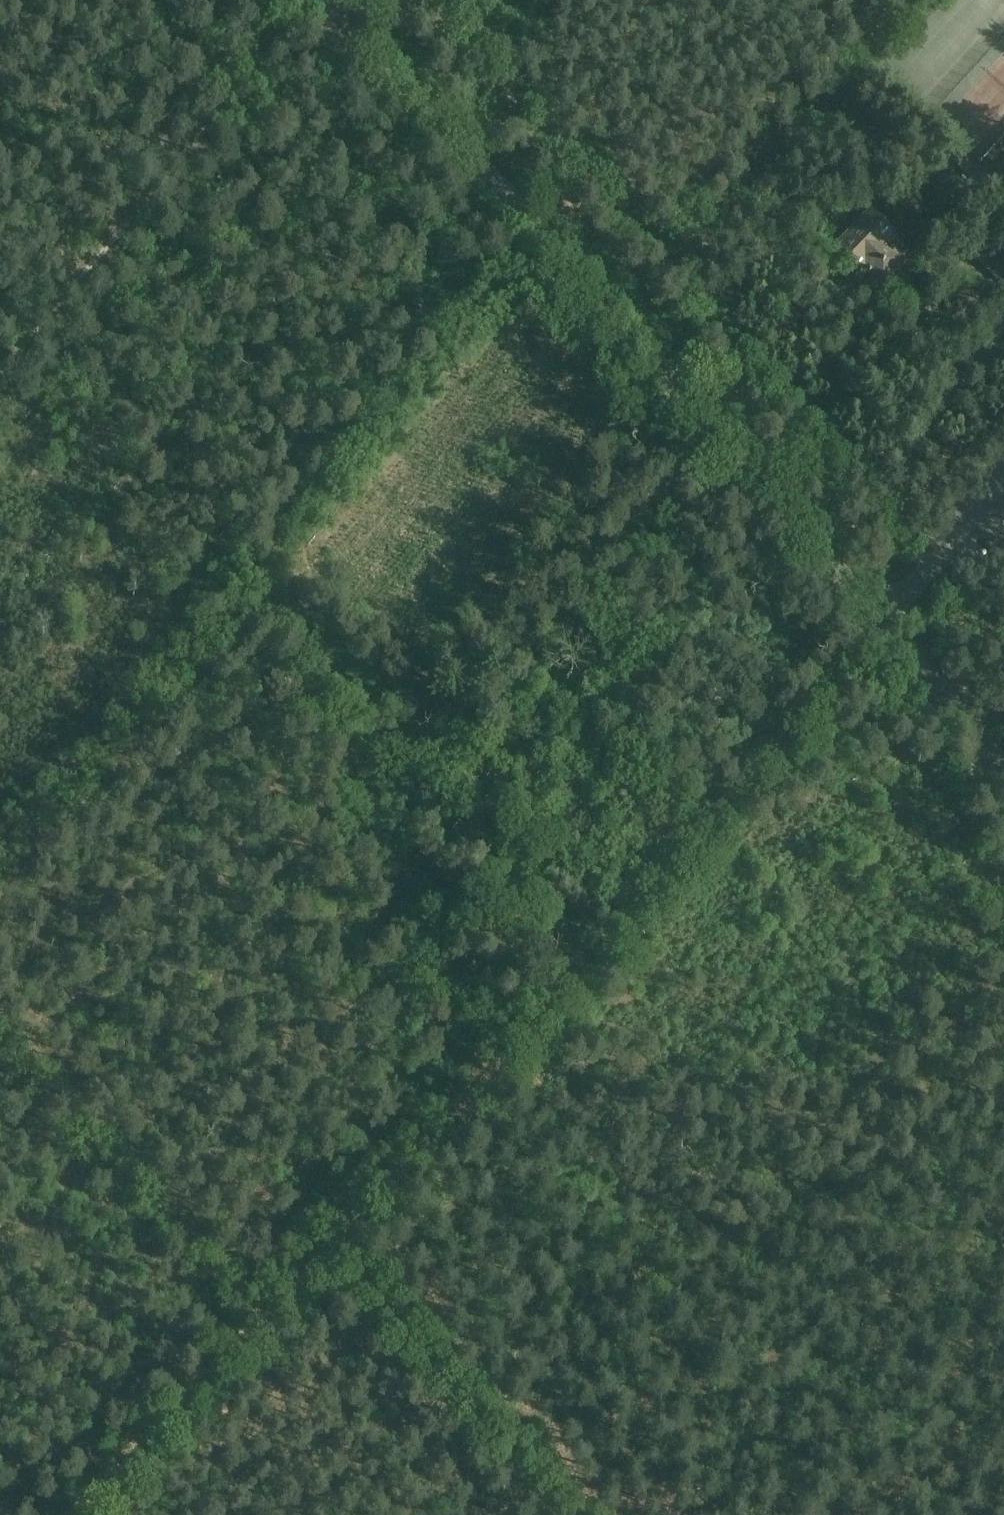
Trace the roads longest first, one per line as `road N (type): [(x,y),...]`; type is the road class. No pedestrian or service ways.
road 1 (track): [(890,630),(668,866),(87,1514)]
road 2 (unclassified): [(1003,758),(332,0)]
road 3 (track): [(0,370),(321,0)]
road 4 (track): [(556,1514),(331,1250)]

